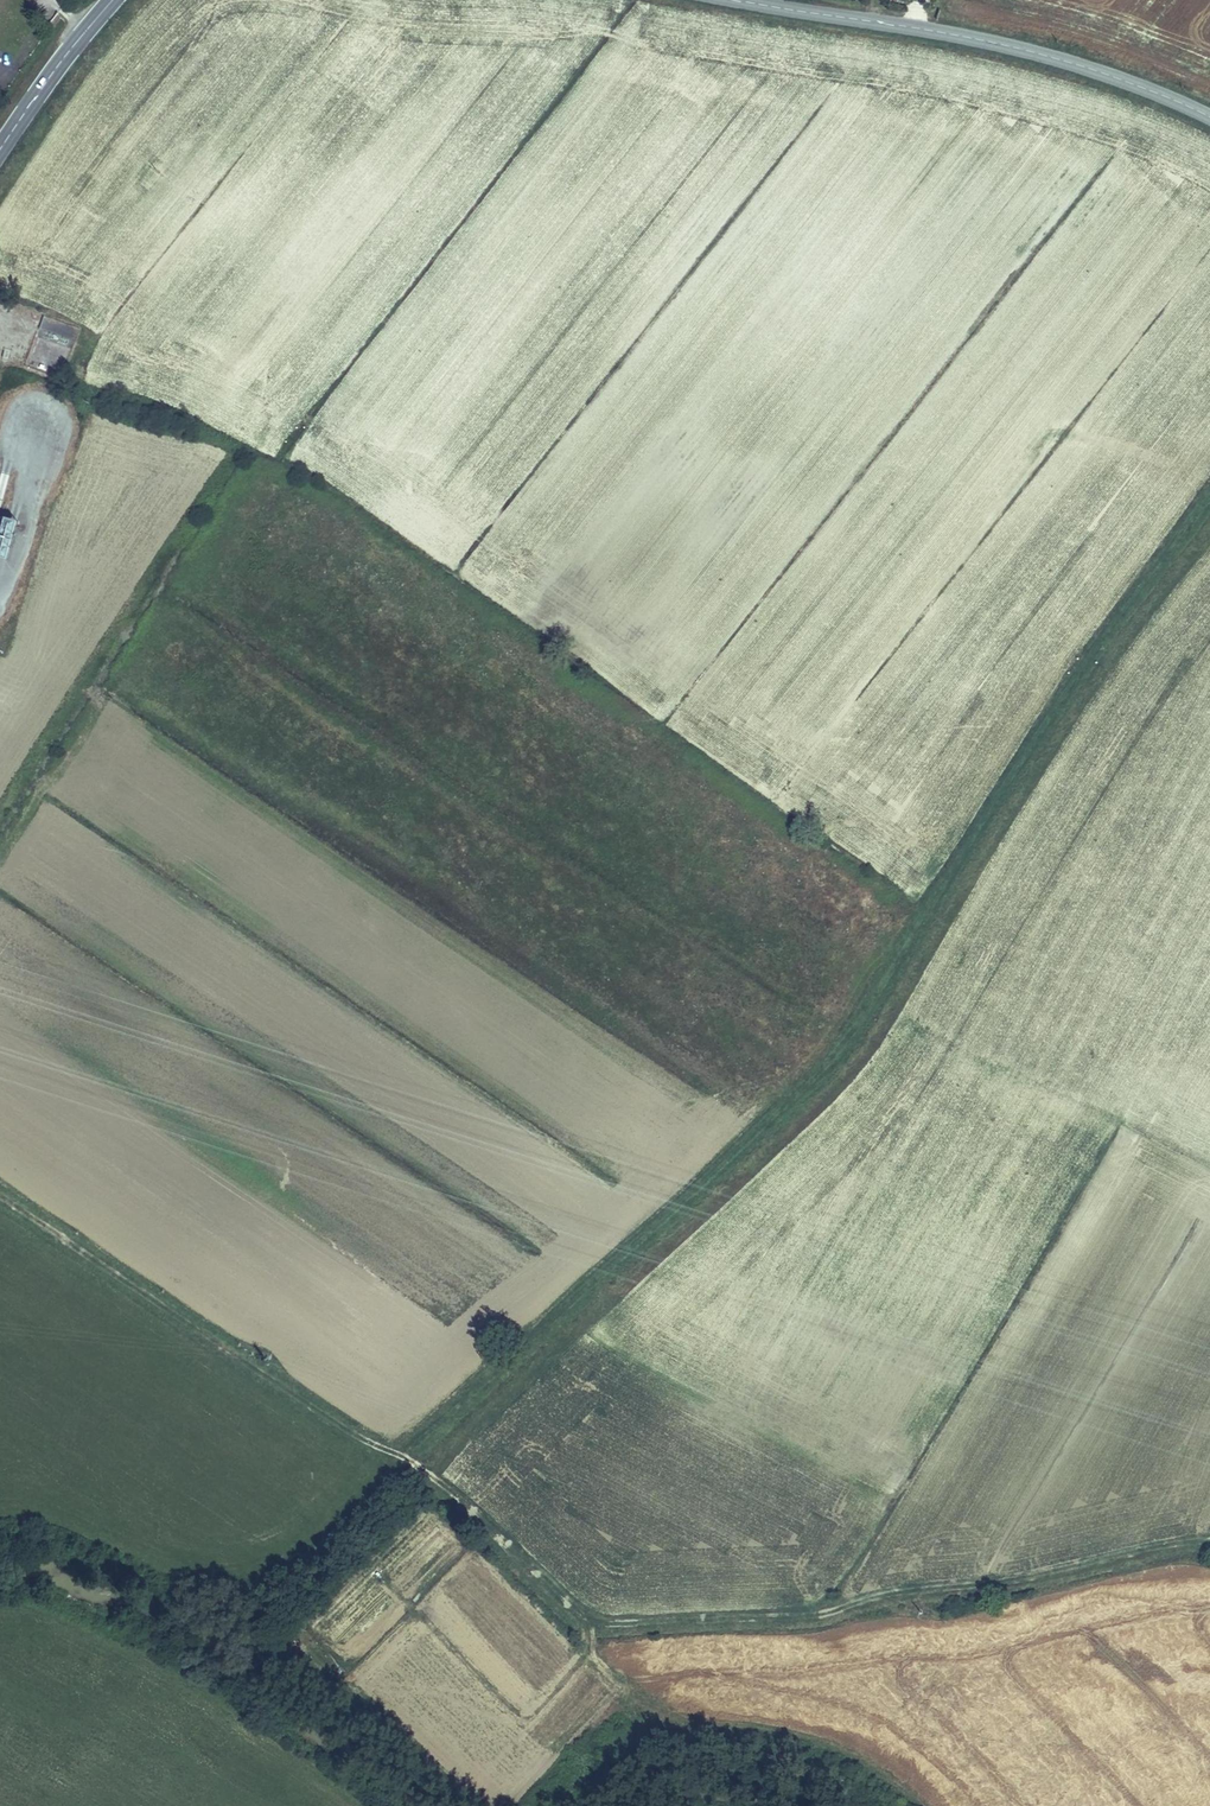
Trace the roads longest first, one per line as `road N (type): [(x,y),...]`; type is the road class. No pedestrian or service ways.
road 1 (track): [(1209,496),(851,1033),(564,1288),(404,1459),(358,1439),(0,1198)]
road 2 (track): [(589,1622),(810,1617),(906,1592),(1209,1542)]
road 3 (tertiary): [(1209,117),(999,43),(744,0)]
road 4 (track): [(422,1619),(514,1714),(527,1717),(585,1658),(589,1622)]
road 5 (track): [(404,1459),(490,1520),(589,1622)]
road 6 (secondary): [(112,0),(0,153)]

